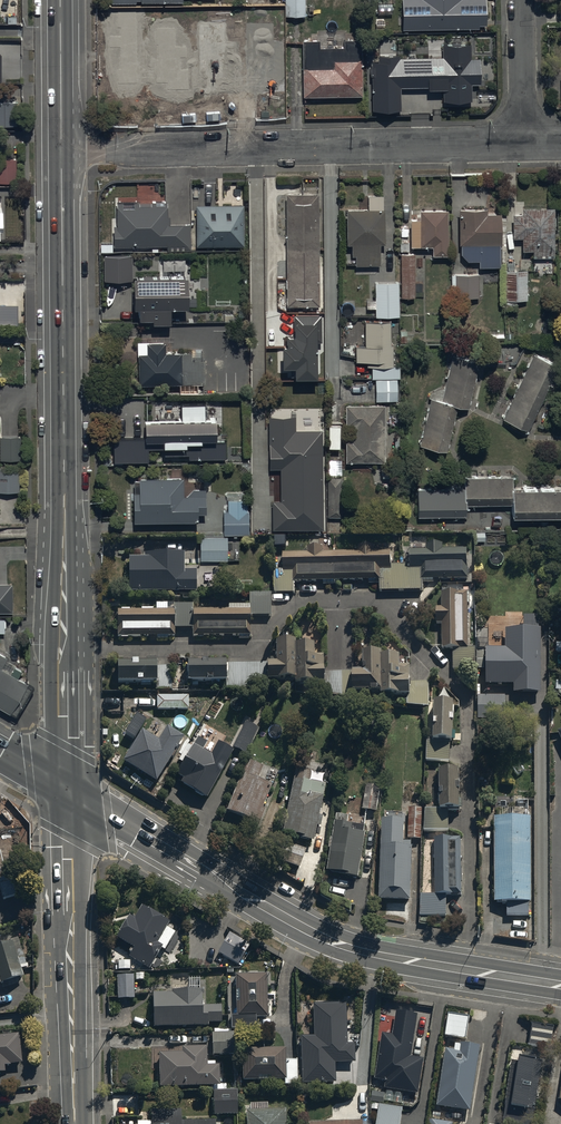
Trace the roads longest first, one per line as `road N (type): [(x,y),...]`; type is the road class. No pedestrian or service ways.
road 1 (secondary): [(62,152),(64,792)]
road 2 (secondary): [(64,792),(328,939),(560,985)]
road 3 (residential): [(524,142),(62,152)]
road 4 (secondary): [(64,792),(73,1123)]
road 5 (secondary): [(60,0),(62,152)]
road 6 (residential): [(524,142),(521,0)]

